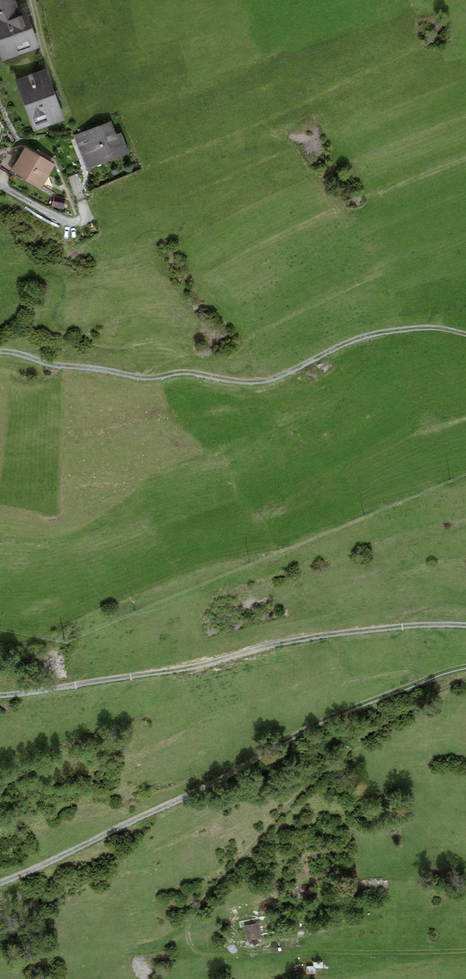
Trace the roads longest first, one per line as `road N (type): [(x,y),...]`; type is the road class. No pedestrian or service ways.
road 1 (track): [(465,677),(348,749),(281,812),(186,928),(192,947),(213,956),(257,956),(298,940),(386,960),(465,953)]
road 2 (track): [(465,667),(314,729),(208,792),(0,883)]
road 3 (track): [(0,355),(135,378),(187,374),(259,383),(382,333),(465,333)]
road 4 (track): [(0,697),(202,669),(333,635),(465,626)]

